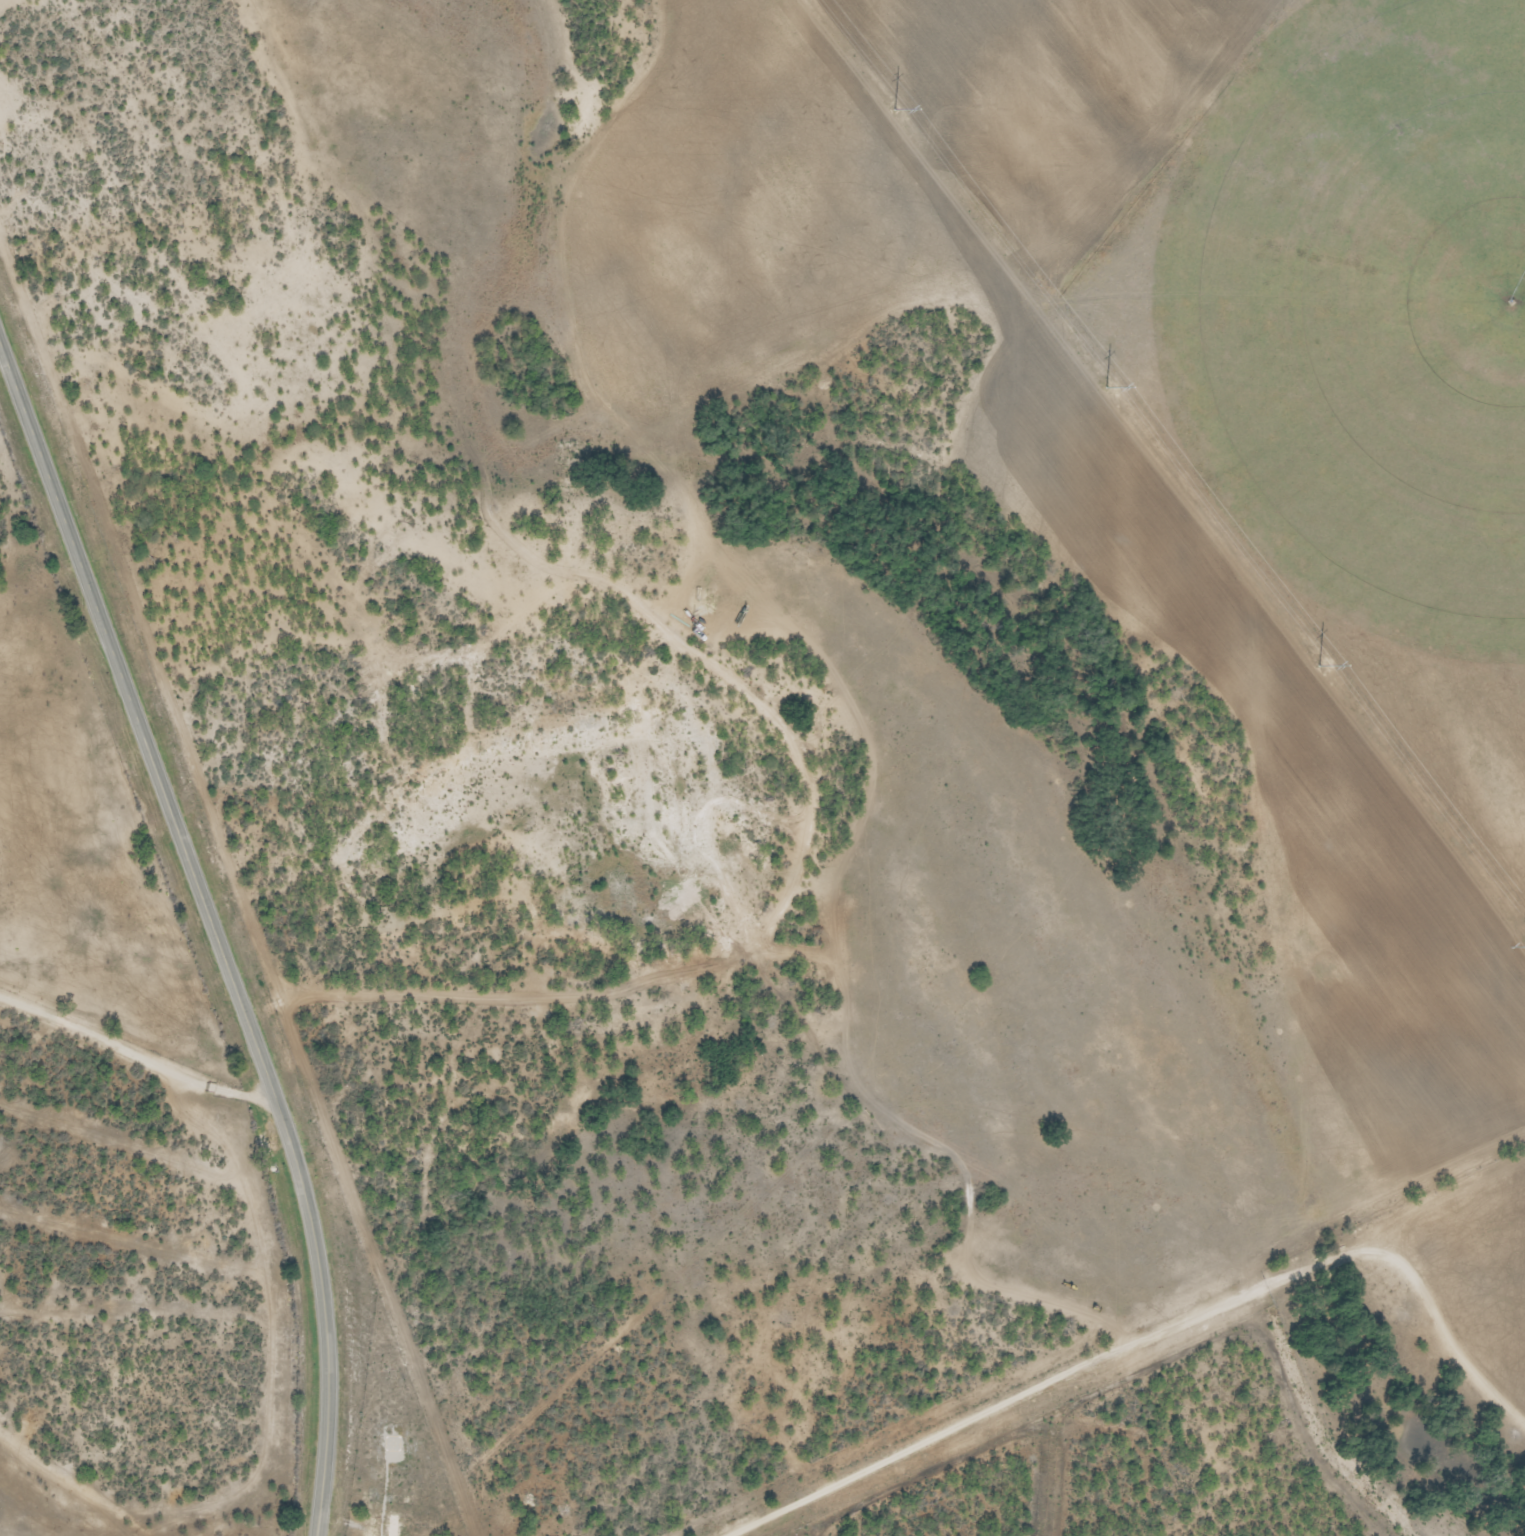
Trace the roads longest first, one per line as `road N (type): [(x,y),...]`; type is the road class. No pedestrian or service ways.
road 1 (tertiary): [(313,1535),(326,1373),(321,1299),(293,1159),(0,349)]
road 2 (residential): [(1524,1413),(1473,1354),(1413,1263),(1377,1250),(1097,1364),(740,1535)]

